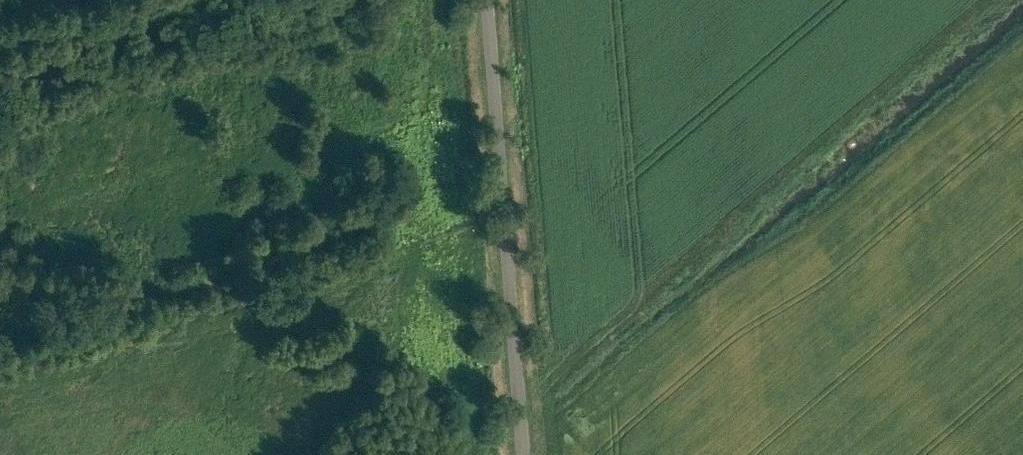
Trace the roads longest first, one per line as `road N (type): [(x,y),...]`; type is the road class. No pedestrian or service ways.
road 1 (unclassified): [(524,454),(488,0)]

